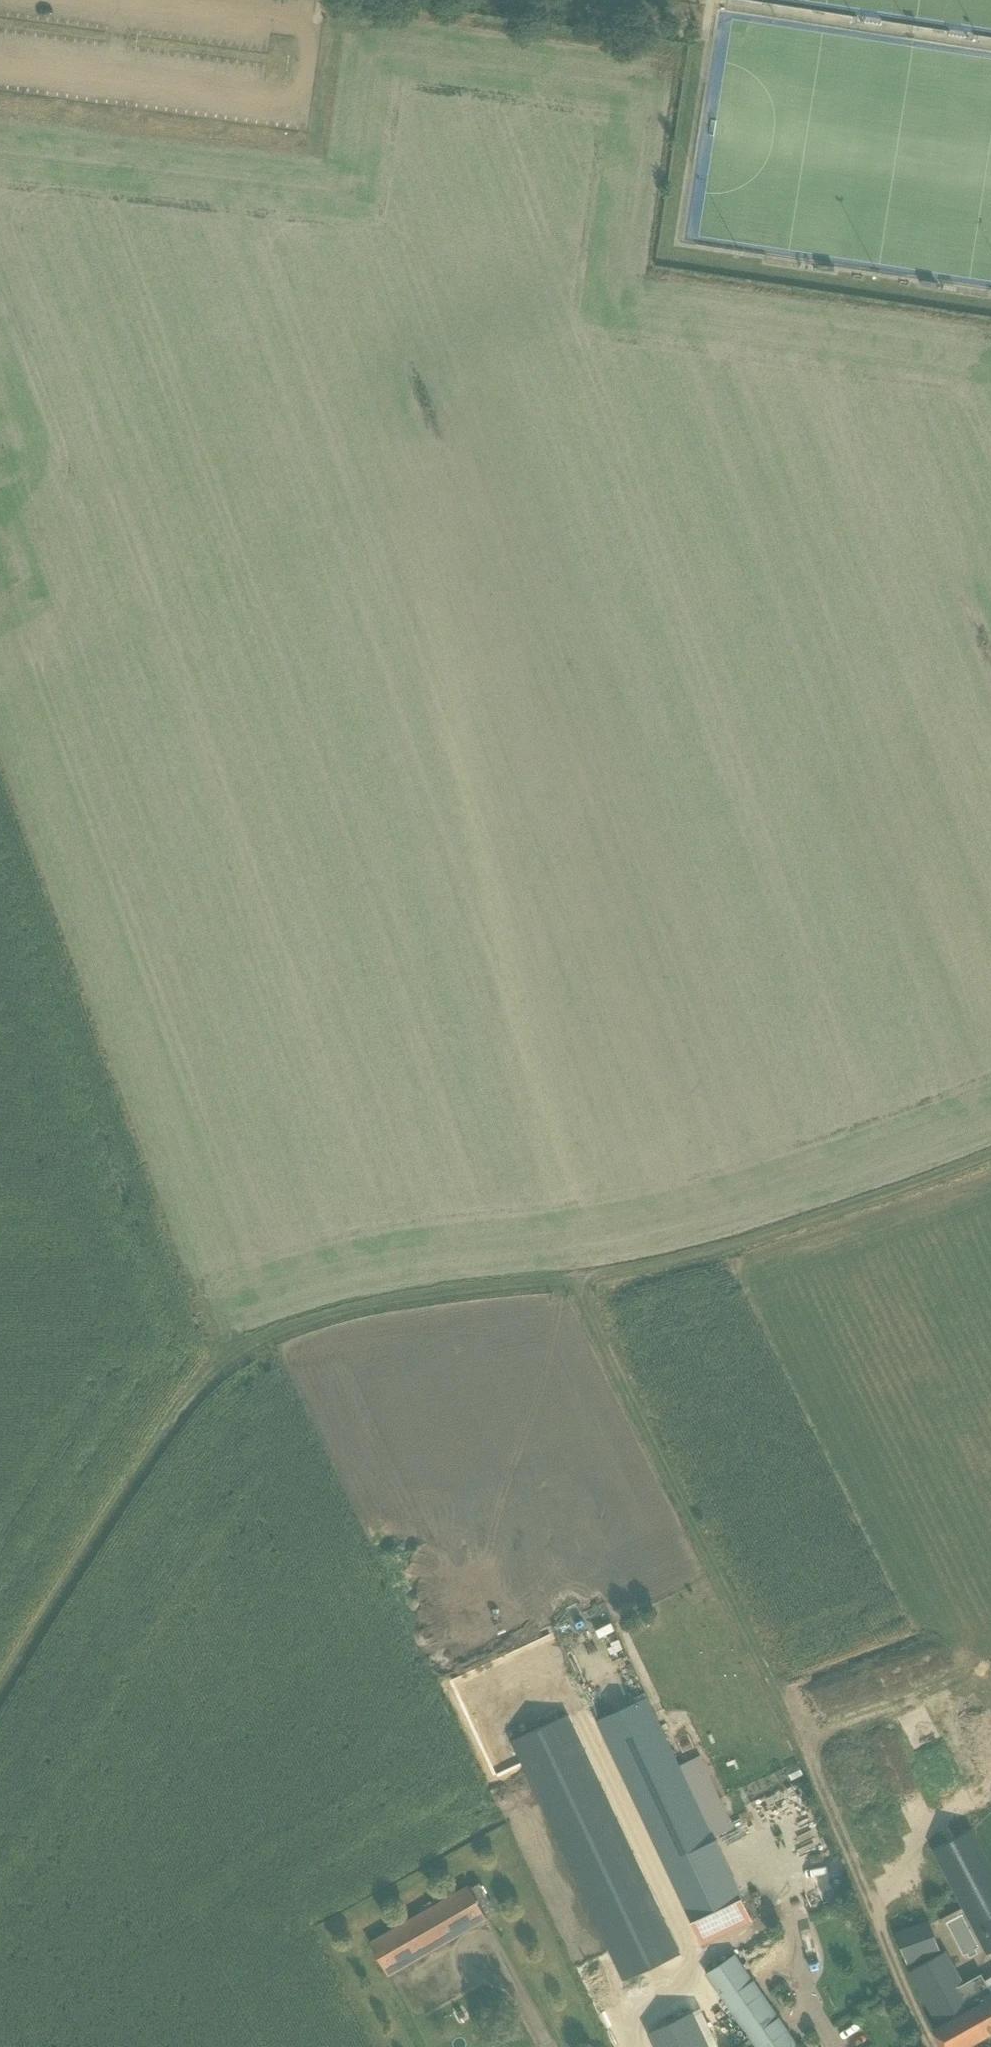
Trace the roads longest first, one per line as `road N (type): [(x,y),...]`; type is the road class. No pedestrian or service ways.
road 1 (track): [(0,1710),(121,1509),(200,1400),(245,1369),(425,1304),(586,1287),(990,1158)]
road 2 (track): [(884,1938),(586,1287)]

